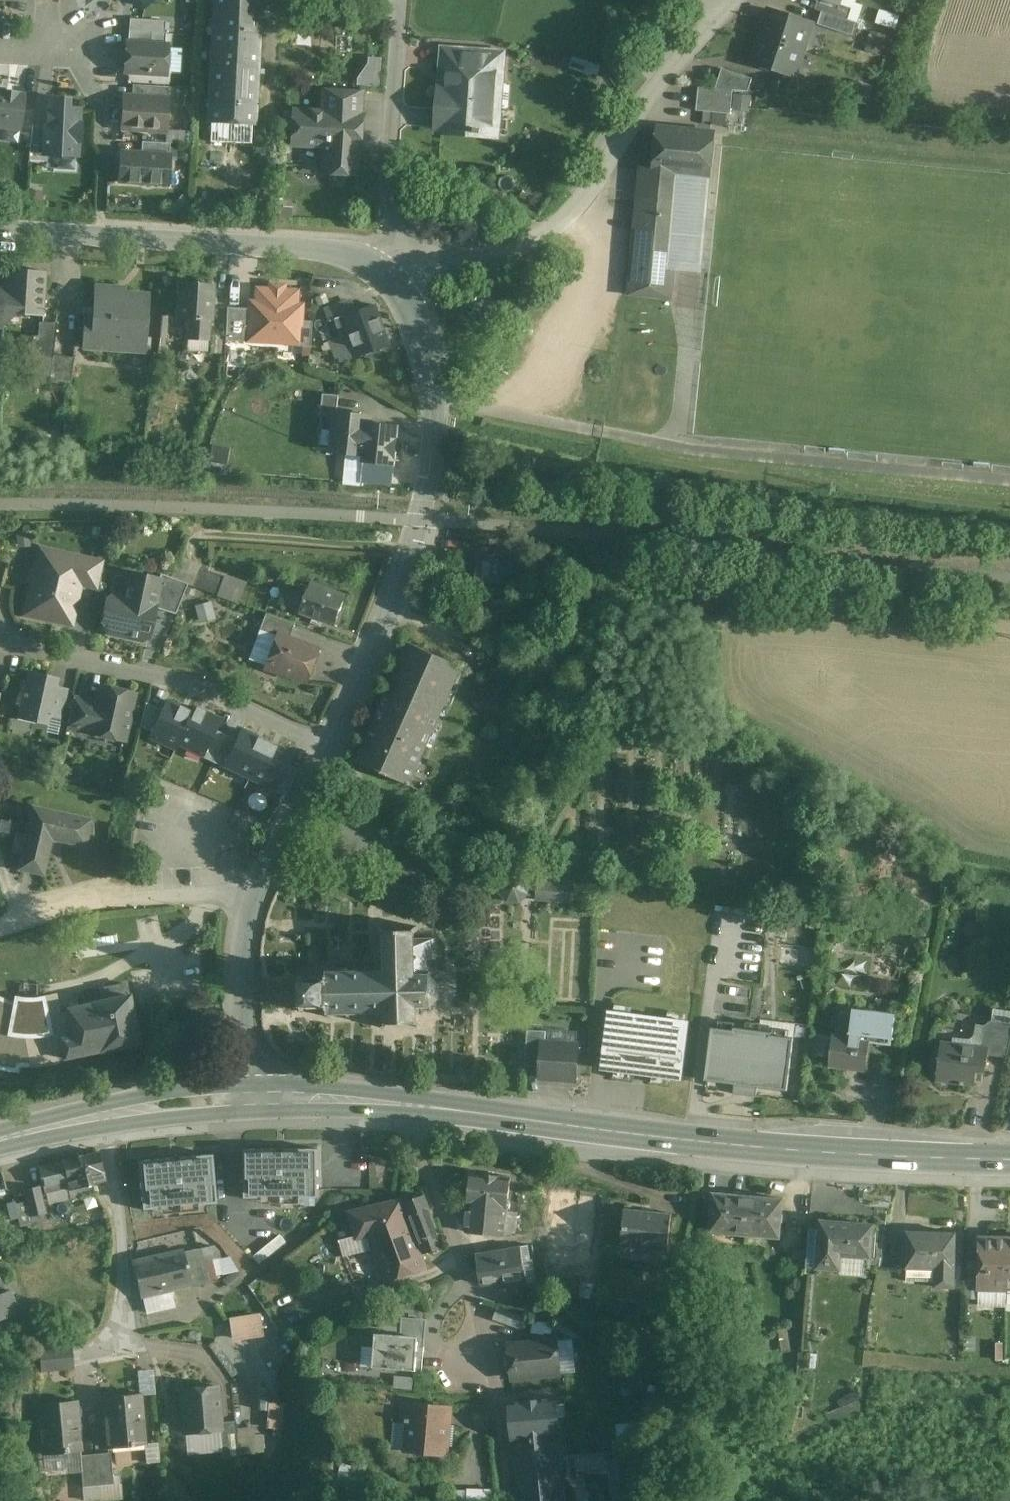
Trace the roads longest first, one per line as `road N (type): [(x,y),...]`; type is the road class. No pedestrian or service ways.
road 1 (primary): [(1009,1160),(752,1148),(414,1104)]
road 2 (unclassified): [(329,749),(402,589),(433,470),(434,402),(405,297)]
road 3 (residential): [(405,297),(438,261),(561,229),(602,185),(668,79),(717,20)]
road 4 (unclassified): [(374,266),(332,248),(0,228)]
road 5 (residential): [(0,632),(181,680),(329,749)]
road 6 (residential): [(499,1414),(458,1244),(412,1131),(414,1104)]
road 7 (residential): [(374,266),(391,231),(404,0)]
road 8 (primary): [(253,1094),(0,1135)]
road 9 (residential): [(252,901),(135,890),(0,922)]
road 10 (unclassified): [(253,1094),(242,961),(252,901)]
road 11 (unclassified): [(252,901),(329,749)]
road 12 (primary): [(414,1104),(253,1094)]

